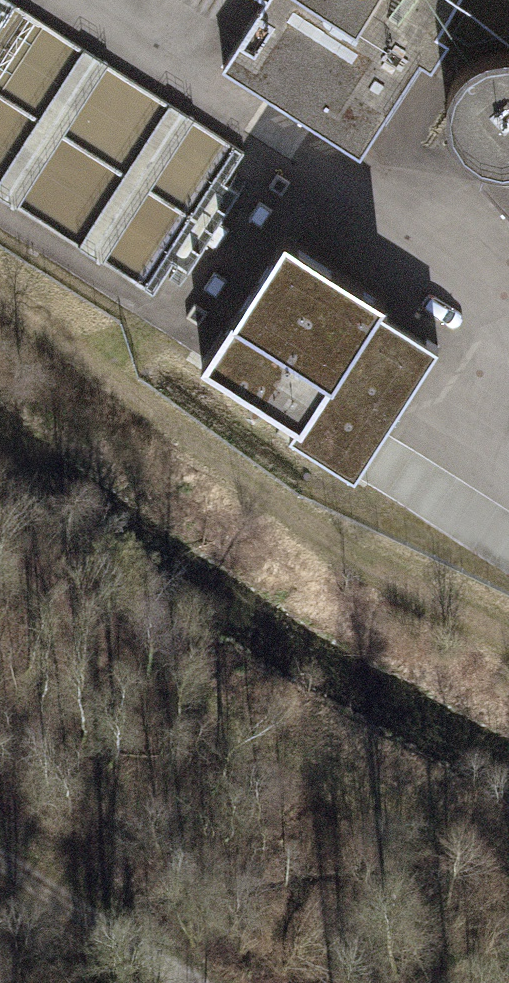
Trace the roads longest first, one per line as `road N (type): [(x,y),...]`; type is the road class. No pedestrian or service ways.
road 1 (track): [(0,297),(345,552),(508,641)]
road 2 (track): [(200,982),(0,855)]

